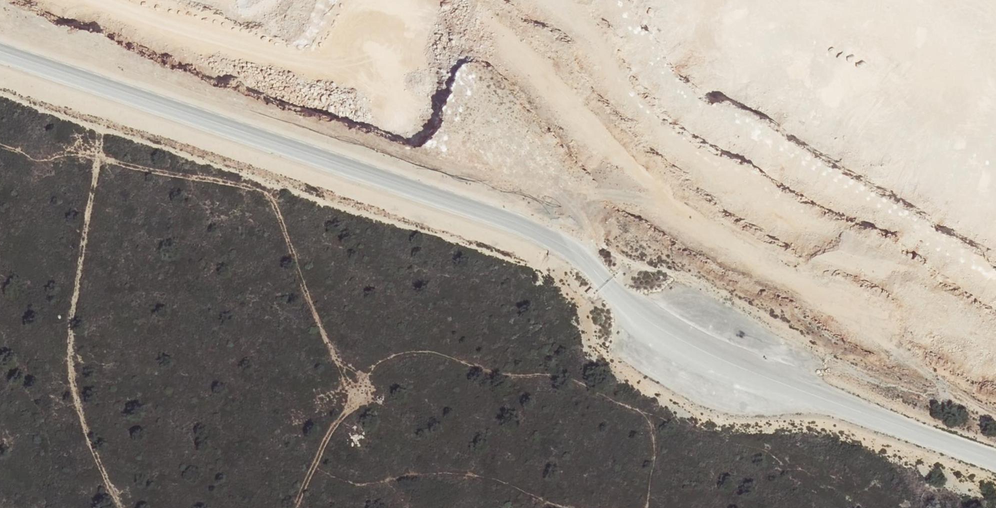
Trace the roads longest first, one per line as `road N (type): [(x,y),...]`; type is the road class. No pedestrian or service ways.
road 1 (track): [(438,0),(529,60),(659,206),(995,416)]
road 2 (unclassified): [(606,285),(711,349),(995,461)]
road 3 (track): [(703,0),(771,45),(842,132),(945,162),(995,190)]
road 4 (track): [(544,0),(576,24),(682,146),(809,217)]

